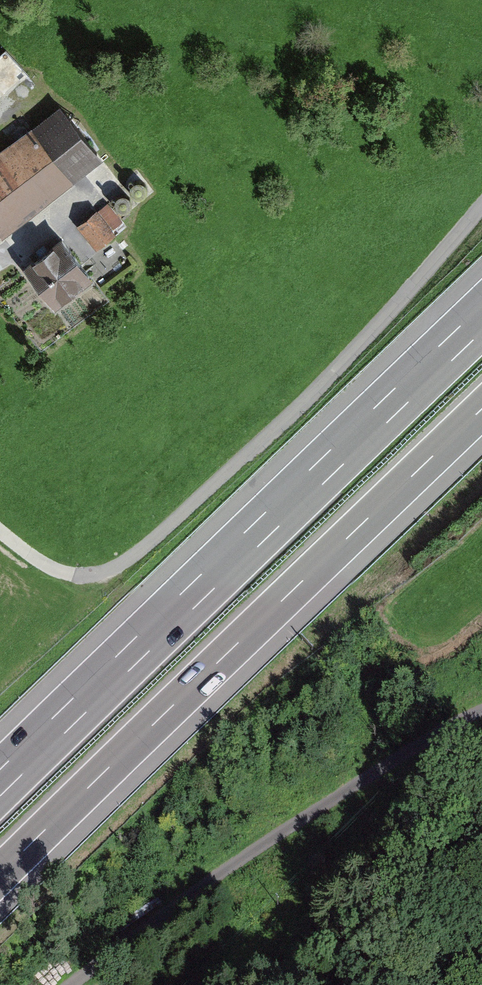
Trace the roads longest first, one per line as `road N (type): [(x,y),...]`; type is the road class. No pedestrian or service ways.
road 1 (motorway): [(0,876),(481,410)]
road 2 (motorway): [(481,318),(0,783)]
road 3 (track): [(67,984),(246,857),(481,713)]

